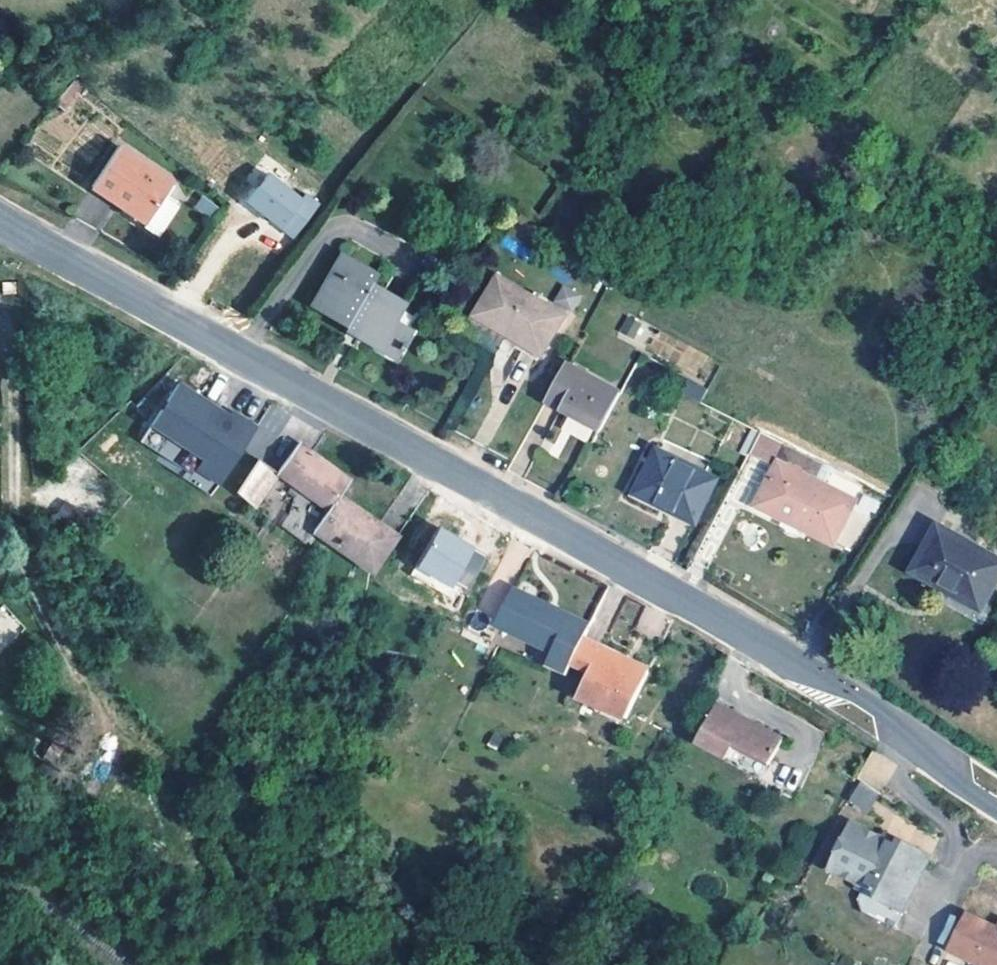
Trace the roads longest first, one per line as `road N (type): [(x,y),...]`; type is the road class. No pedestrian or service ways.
road 1 (secondary): [(0,222),(720,620),(996,799)]

